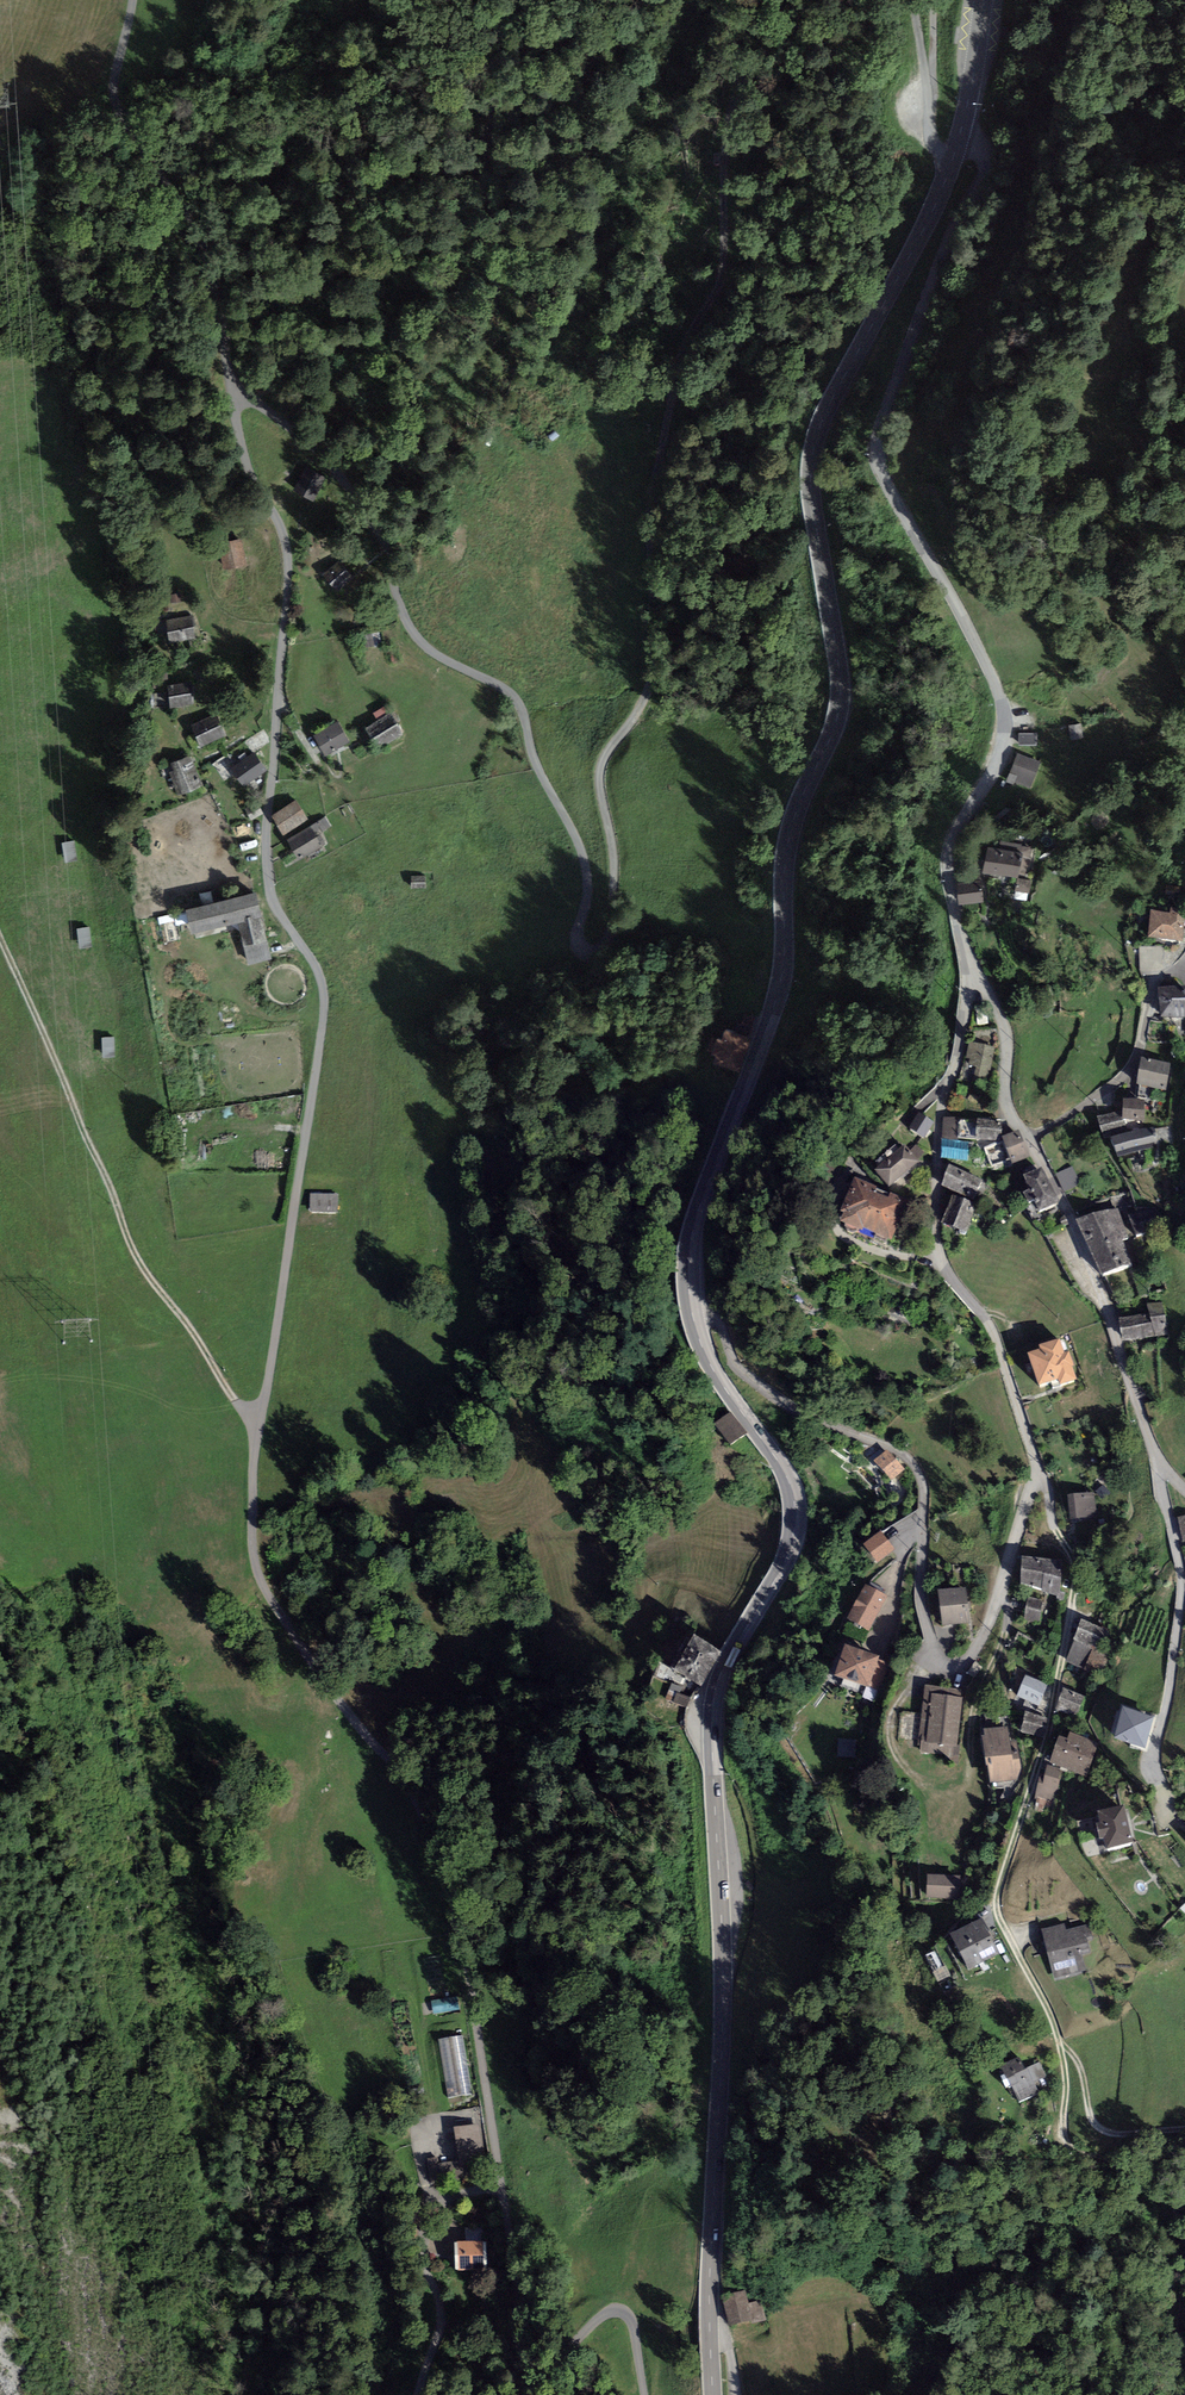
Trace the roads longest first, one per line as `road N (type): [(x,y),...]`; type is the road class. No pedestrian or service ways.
road 1 (unclassified): [(485,2098),(459,1913),(419,1802),(401,1766),(276,1606),(256,1555),(260,1424),(327,1019),(320,971),(271,887),(267,838),(287,551),(240,455),(236,402),(252,403),(296,431),(345,475),(426,647),(517,702),(537,767),(583,856),(587,897),(578,932),(587,950),(606,946),(612,932),(615,858),(601,769),(647,691),(653,642)]
road 2 (residential): [(976,981),(938,1122),(936,1225),(943,1265),(991,1322),(1036,1472),(996,1602),(962,1665),(942,1664),(934,1653),(921,1582),(924,1489),(907,1457),(799,1412),(742,1372),(718,1323),(694,1314)]
road 3 (secondary): [(954,154),(927,225),(813,449),(810,492),(840,677),(838,713),(790,835),(778,997),(697,1220),(694,1314)]
road 4 (secondary): [(694,1314),(717,1376),(787,1475),(797,1514),(790,1551),(731,1653),(712,1715),(724,1993),(709,2301),(713,2394)]
road 5 (unclassified): [(810,0),(761,51),(729,118),(722,273),(681,357),(658,476),(653,642)]
road 6 (track): [(0,936),(112,1182),(142,1276),(195,1331),(260,1424)]
road 7 (residential): [(926,549),(1003,708),(999,763),(950,853),(976,981)]
road 8 (residential): [(926,549),(877,448),(979,173),(971,158),(954,154)]
road 9 (track): [(236,402),(209,251),(116,105),(131,0)]
road 10 (residential): [(1159,1465),(1183,1584),(1154,1755),(1172,1817)]
road 11 (residential): [(1031,1139),(1092,1272),(1159,1465)]
road 12 (unclassified): [(485,2098),(524,2394)]
road 13 (track): [(499,2195),(420,2211),(441,2270),(444,2348),(425,2394)]
road 14 (residential): [(1031,1139),(1124,1075),(1142,1044),(1151,992),(1184,960)]
road 15 (track): [(1060,2043),(1071,2148),(1165,2187),(1184,2206)]
road 16 (unclassified): [(563,2394),(569,2347),(589,2318),(608,2311),(630,2317),(644,2394)]
road 17 (residential): [(976,981),(1003,1018),(1008,1101),(1031,1139)]
road 18 (unclassified): [(954,154),(936,143),(929,126),(913,0)]
road 19 (secondary): [(984,0),(954,154)]

